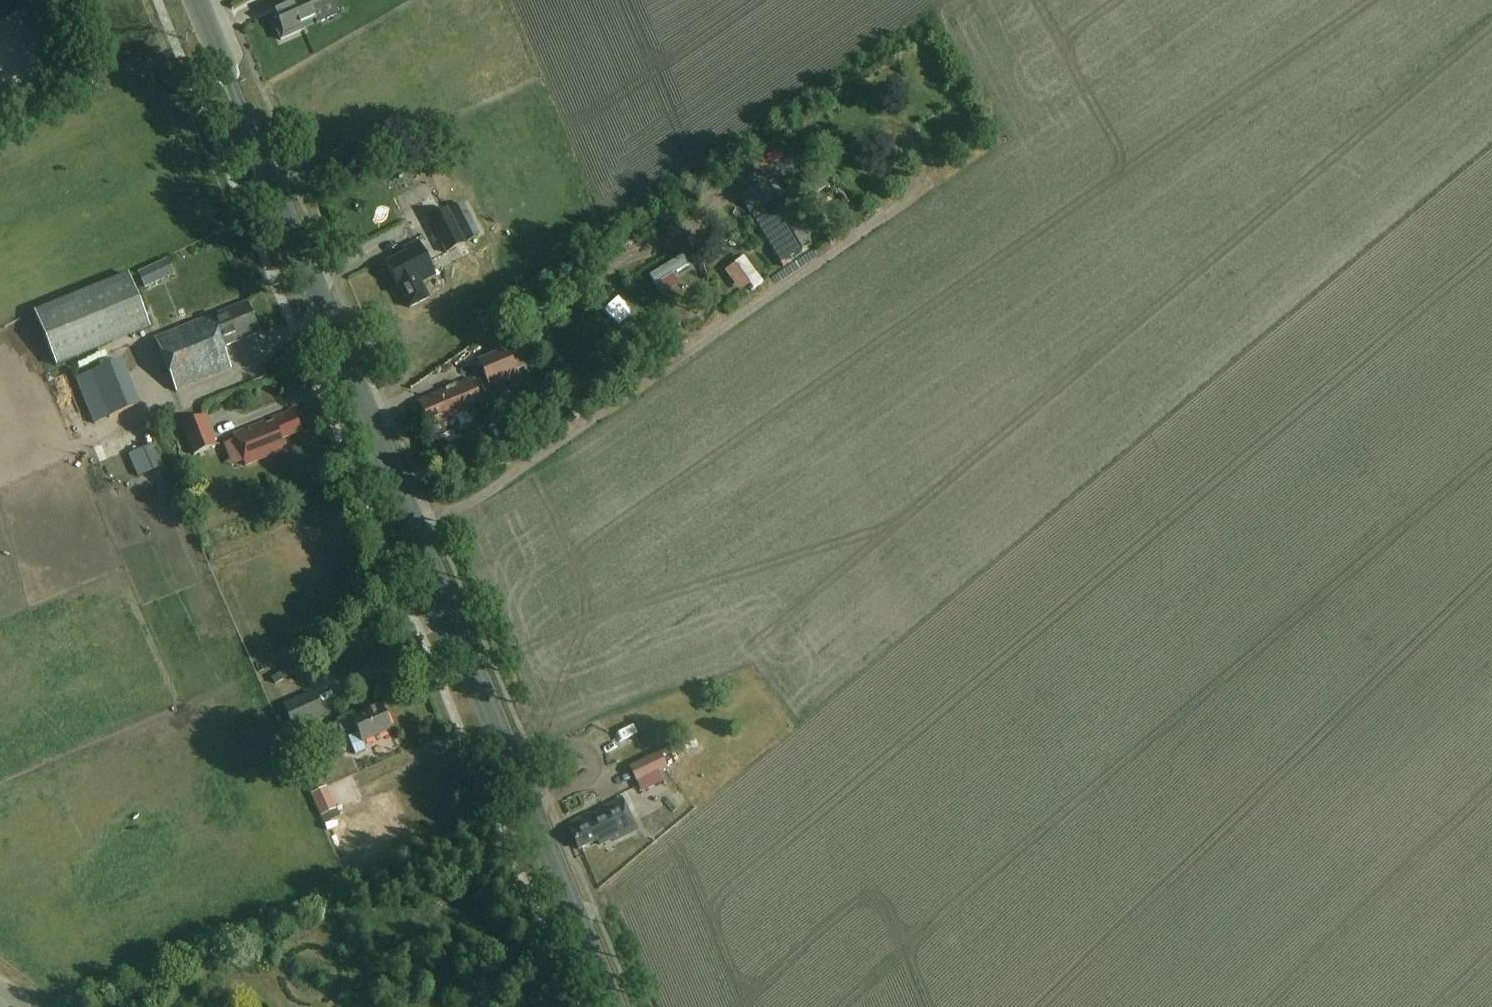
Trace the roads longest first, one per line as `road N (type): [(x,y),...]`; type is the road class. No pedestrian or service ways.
road 1 (primary): [(614,1006),(196,0)]
road 2 (track): [(416,529),(922,181),(910,134),(877,118),(844,126),(782,169)]

